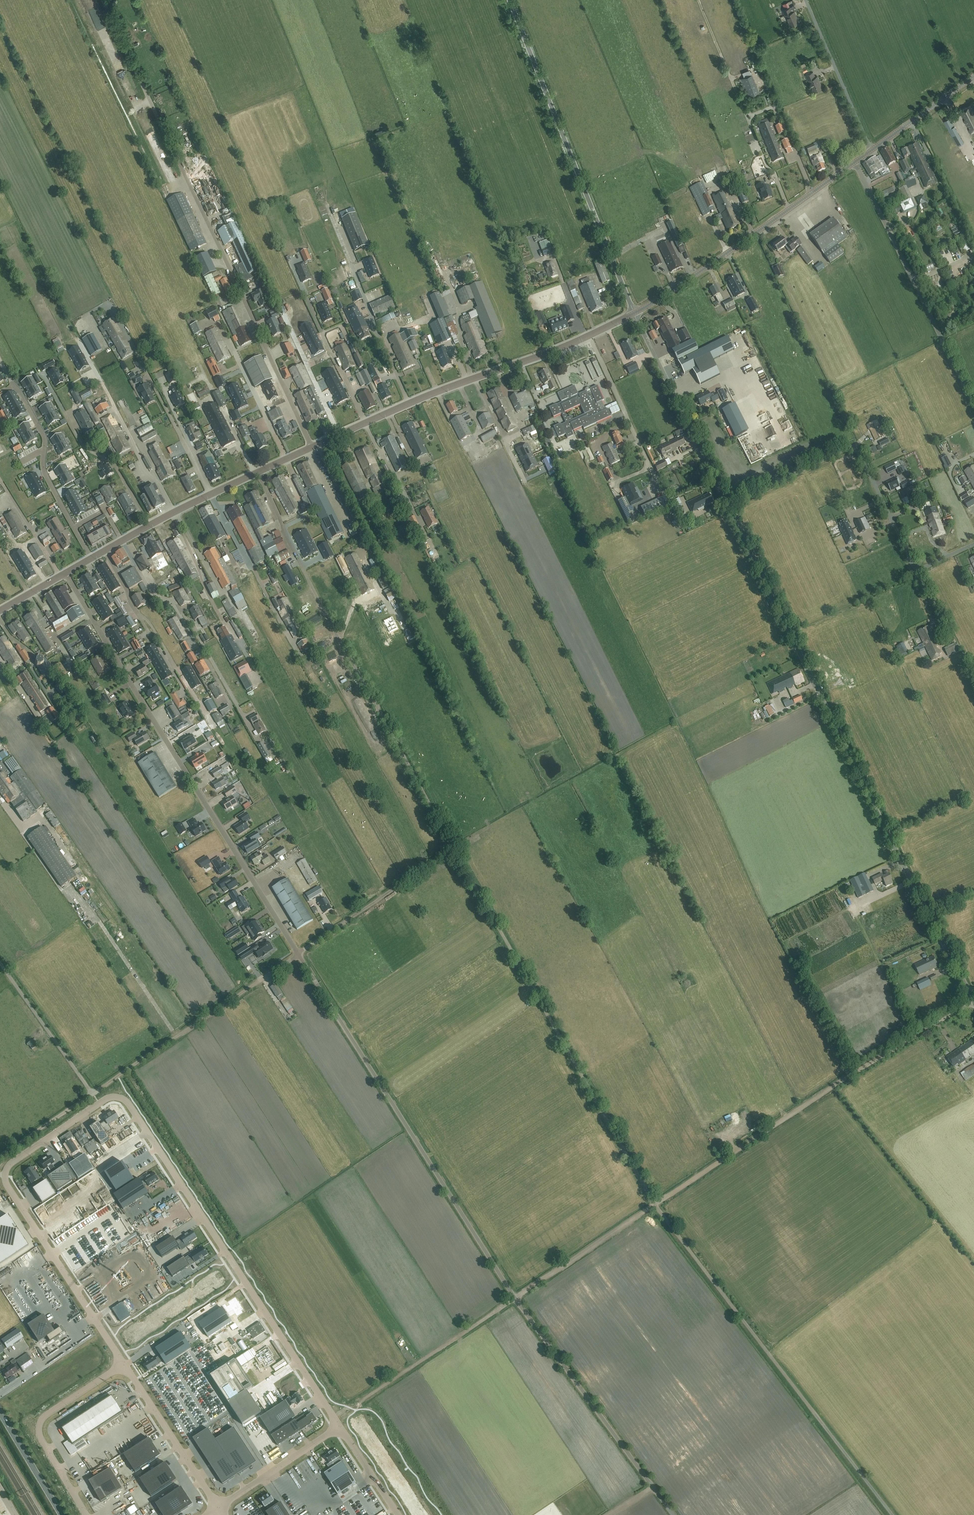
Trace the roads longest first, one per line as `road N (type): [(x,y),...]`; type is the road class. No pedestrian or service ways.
road 1 (unclassified): [(893,1514),(655,1204),(339,640),(258,472)]
road 2 (track): [(334,1417),(835,1084),(973,1002)]
road 3 (unclassified): [(652,1486),(488,1258),(298,954)]
road 4 (unclassified): [(973,1001),(727,505)]
road 5 (unclassified): [(340,1427),(126,1101),(105,1100),(11,1163),(5,1175)]
road 6 (unclassified): [(311,448),(104,0)]
road 7 (unclassified): [(298,954),(65,572)]
road 8 (tertiary): [(311,448),(634,313)]
road 9 (unclassified): [(634,313),(509,0)]
road 10 (track): [(0,1157),(259,981)]
road 11 (unclassified): [(918,570),(855,448),(727,505)]
road 12 (unclassified): [(973,406),(855,162)]
road 13 (tertiary): [(634,313),(855,162)]
road 14 (unclassified): [(5,1175),(124,1364)]
road 15 (tertiary): [(65,572),(258,472)]
road 16 (unclassified): [(727,505),(634,313)]
road 17 (unclassified): [(124,1364),(40,1425),(86,1514)]
road 18 (track): [(70,897),(103,927),(176,1036)]
road 19 (unclassified): [(124,1364),(219,1508)]
road 20 (unclassified): [(871,150),(806,0)]
road 21 (unclassified): [(93,1094),(0,963)]
road 22 (unclassified): [(219,1508),(340,1427)]
road 23 (track): [(453,848),(346,922)]
road 24 (tertiary): [(871,150),(973,76)]
road 25 (track): [(698,0),(746,115)]

